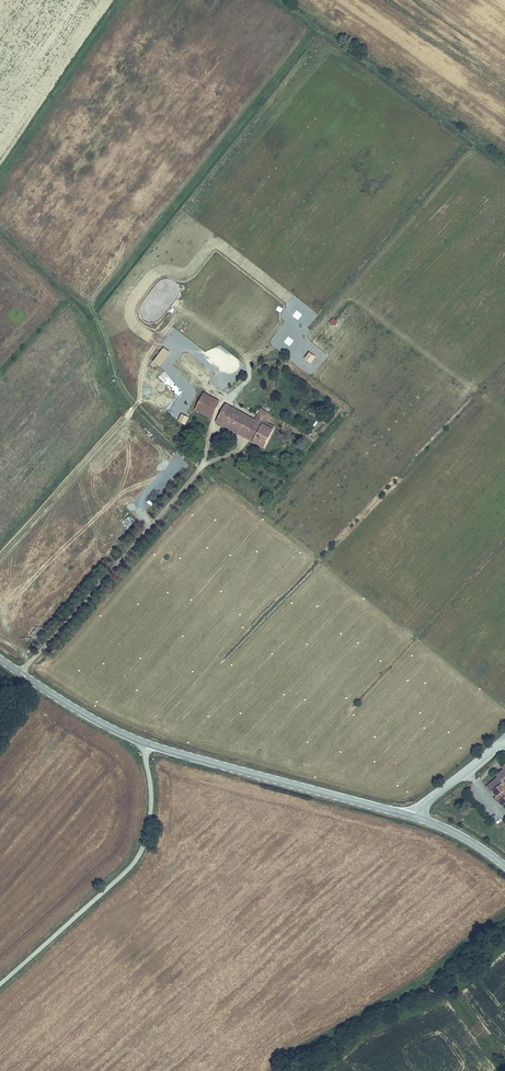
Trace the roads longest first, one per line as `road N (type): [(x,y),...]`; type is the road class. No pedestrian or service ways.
road 1 (secondary): [(416,817),(147,744),(0,658)]
road 2 (track): [(504,170),(272,0)]
road 3 (tertiary): [(416,817),(504,738)]

